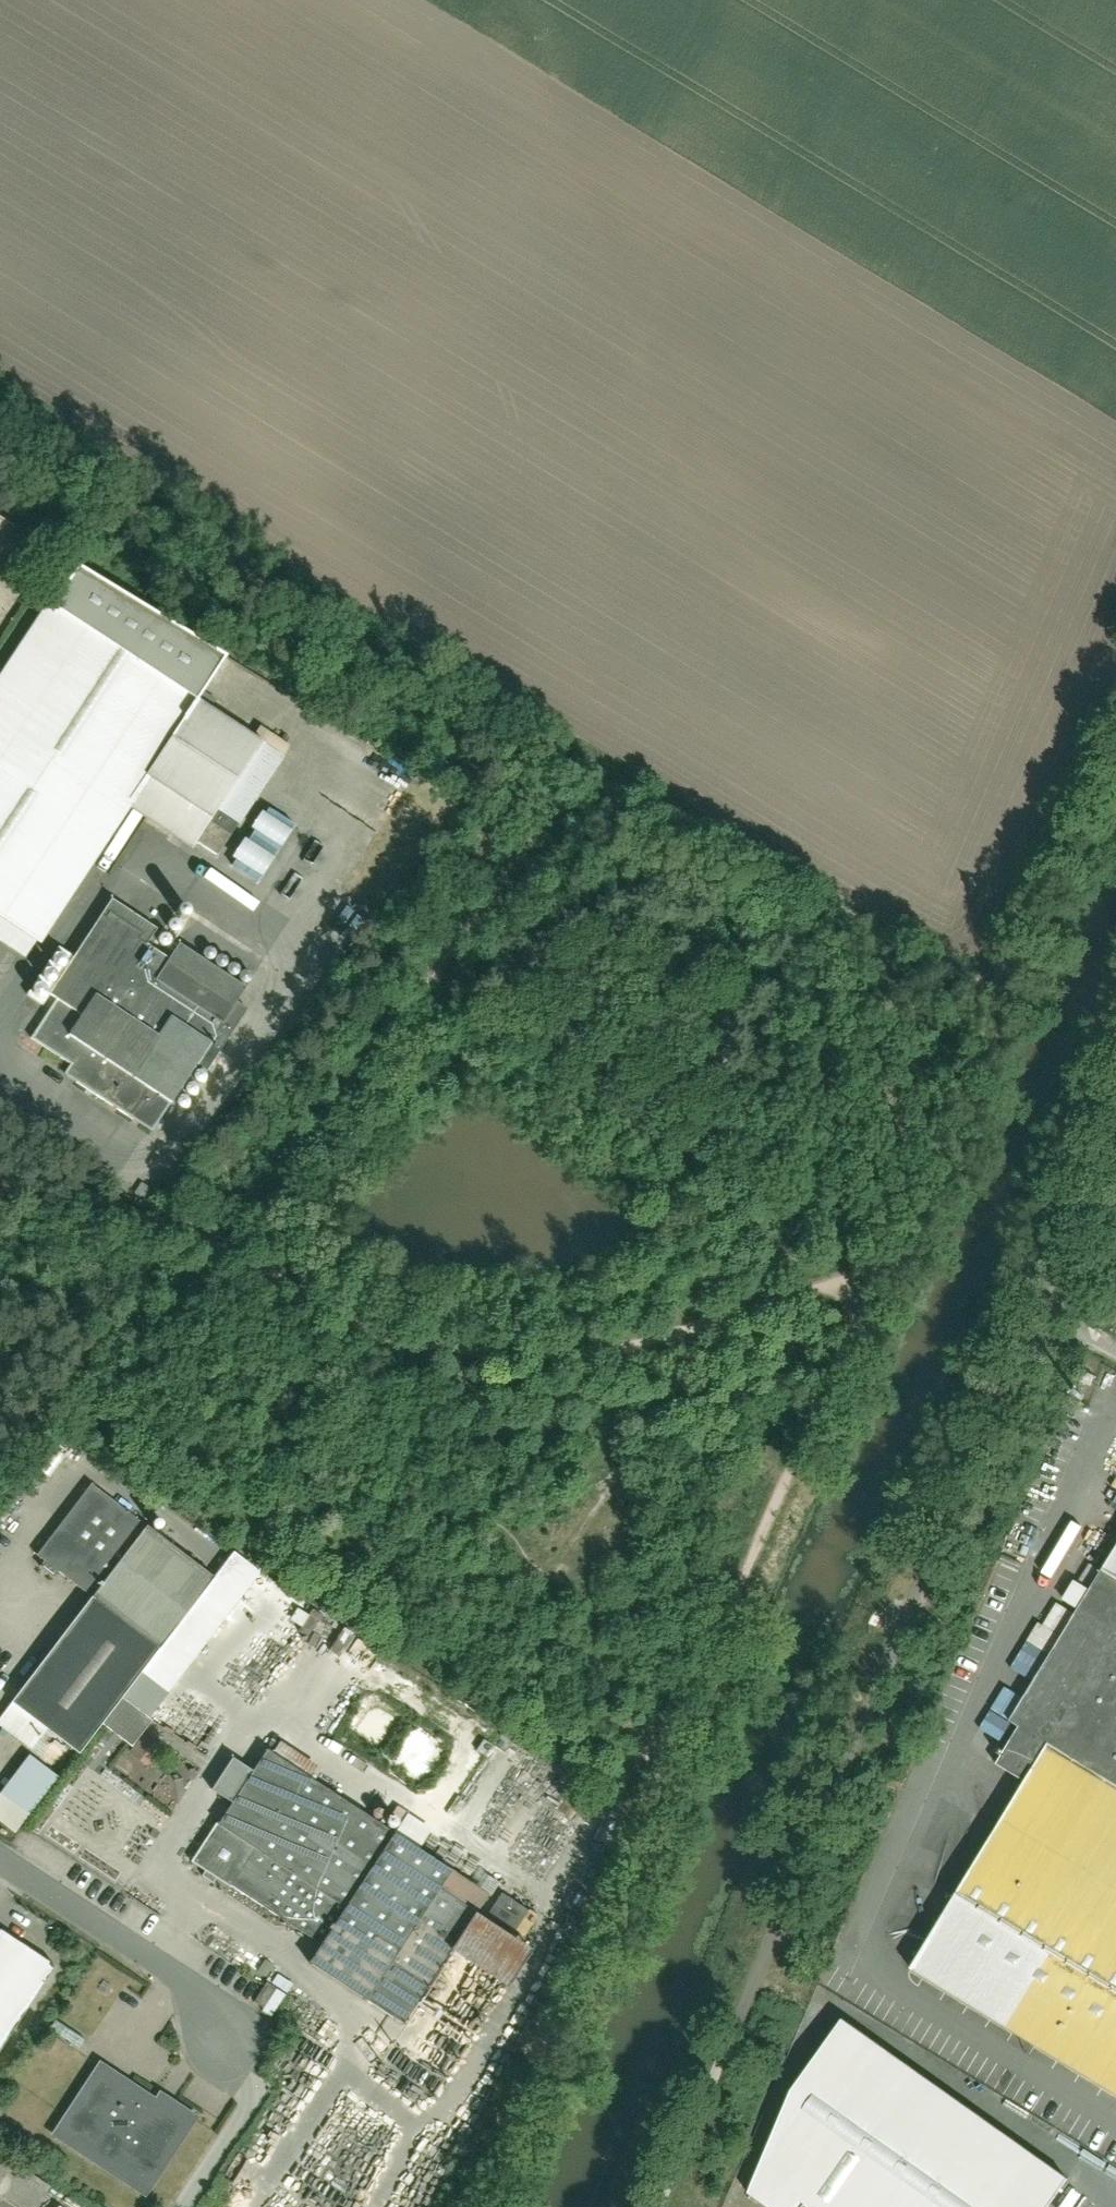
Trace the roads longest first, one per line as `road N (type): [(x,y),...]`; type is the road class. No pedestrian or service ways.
road 1 (residential): [(0,1860),(193,1988),(215,2022)]

